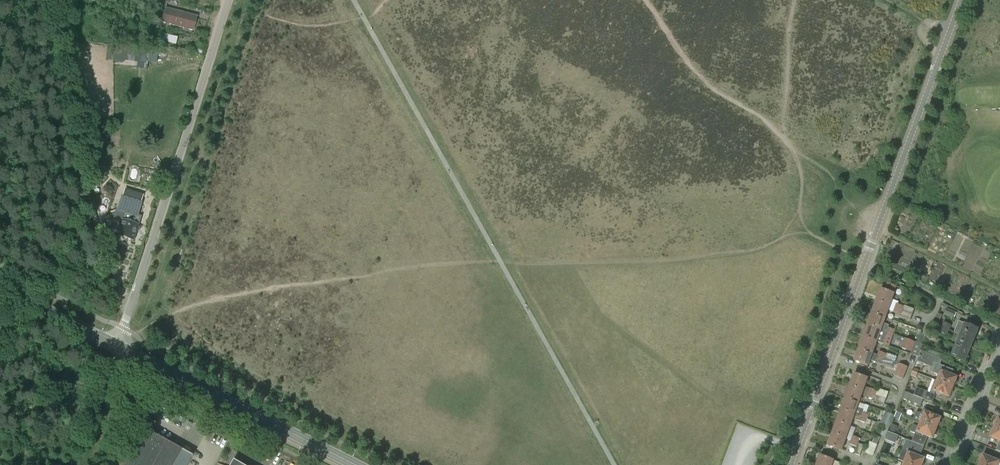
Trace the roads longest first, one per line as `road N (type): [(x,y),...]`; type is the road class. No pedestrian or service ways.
road 1 (secondary): [(791,464),(961,0)]
road 2 (unclassified): [(119,348),(227,0)]
road 3 (secondary): [(355,464),(119,348)]
road 4 (secondary): [(119,348),(0,287)]
road 5 (residential): [(950,464),(999,351)]

